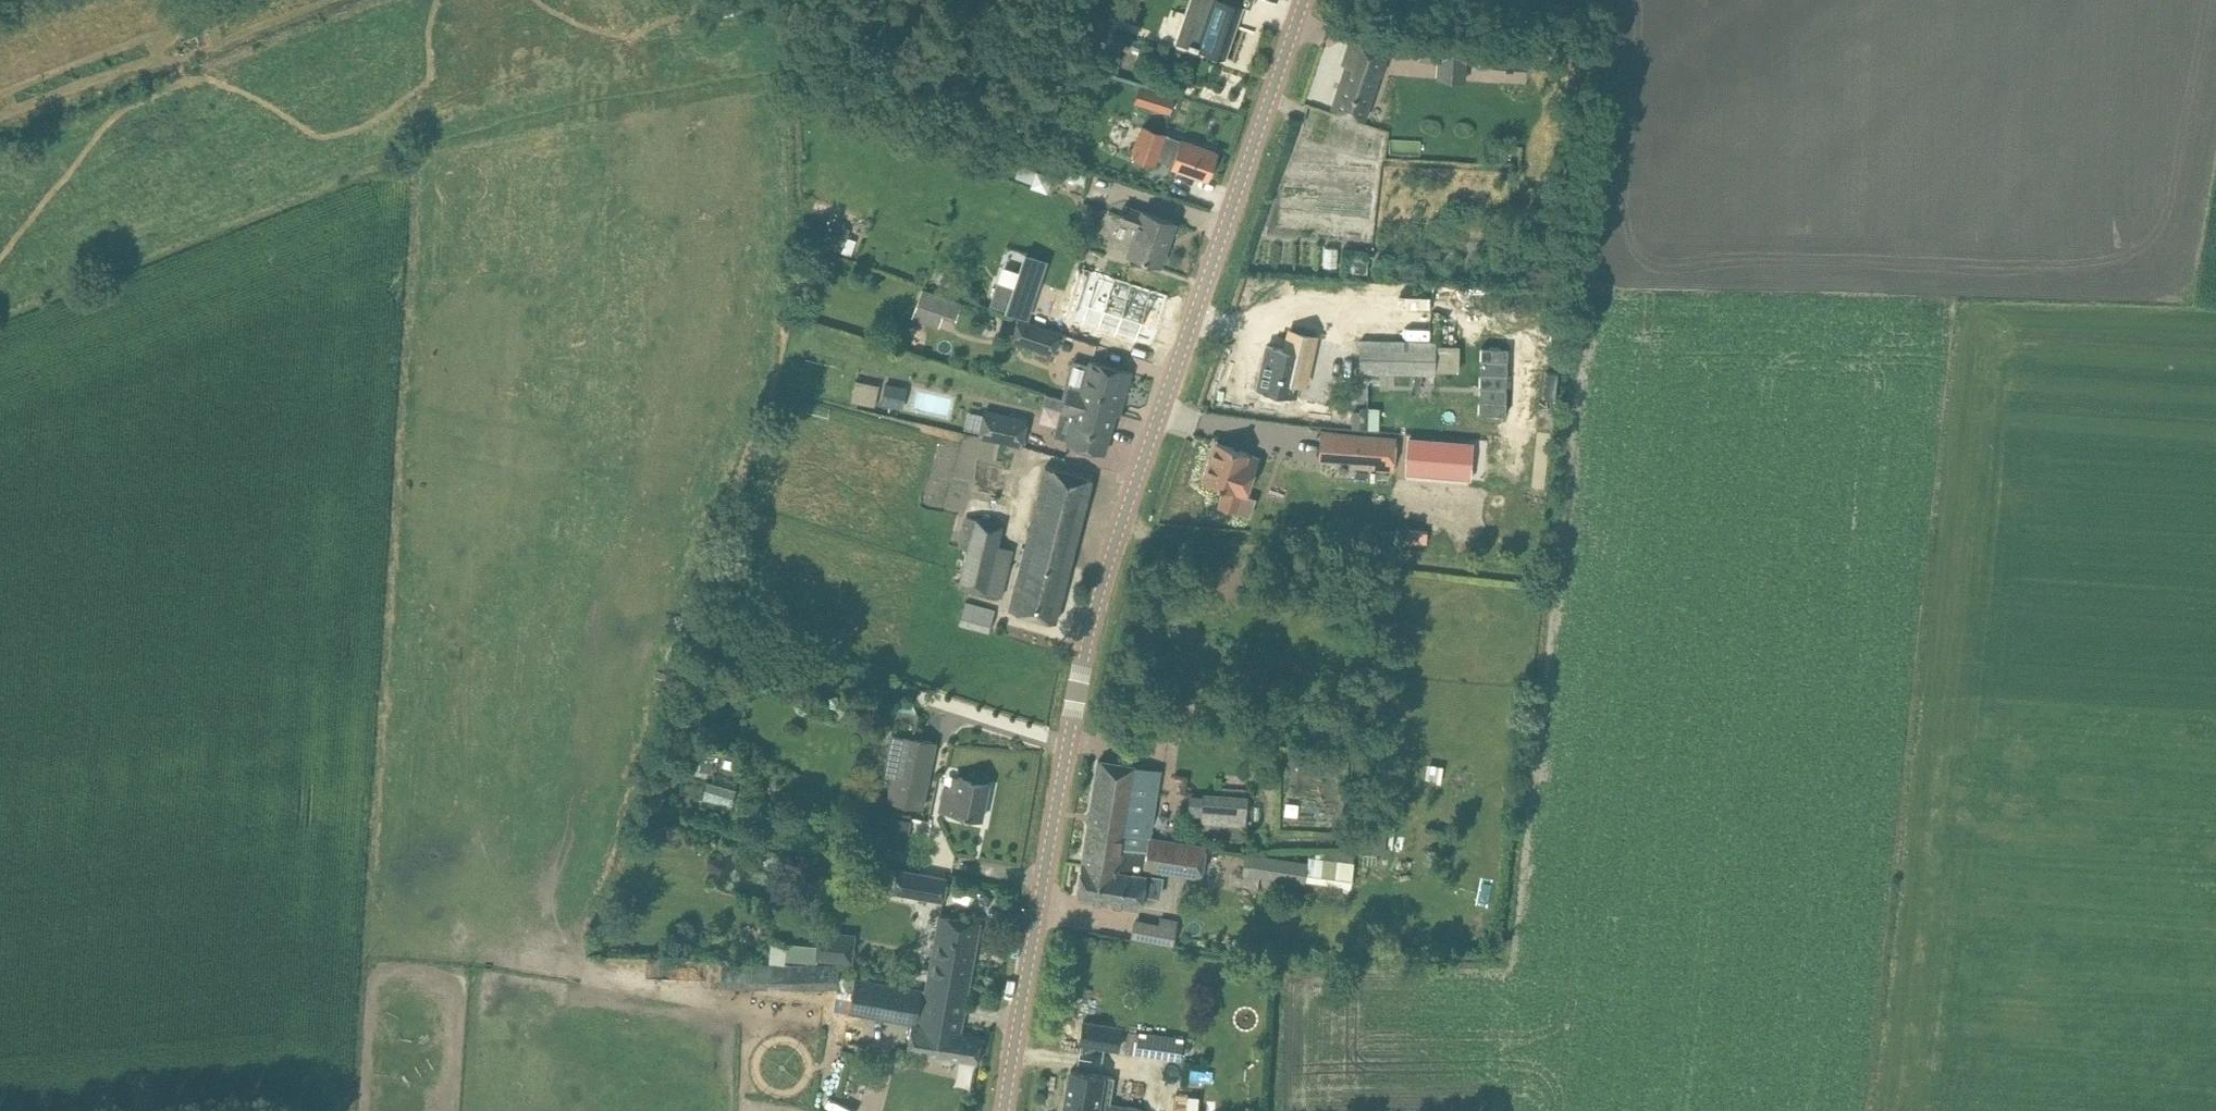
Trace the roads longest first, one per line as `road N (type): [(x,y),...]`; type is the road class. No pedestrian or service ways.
road 1 (unclassified): [(1005,1110),(1095,603),(1305,0)]

